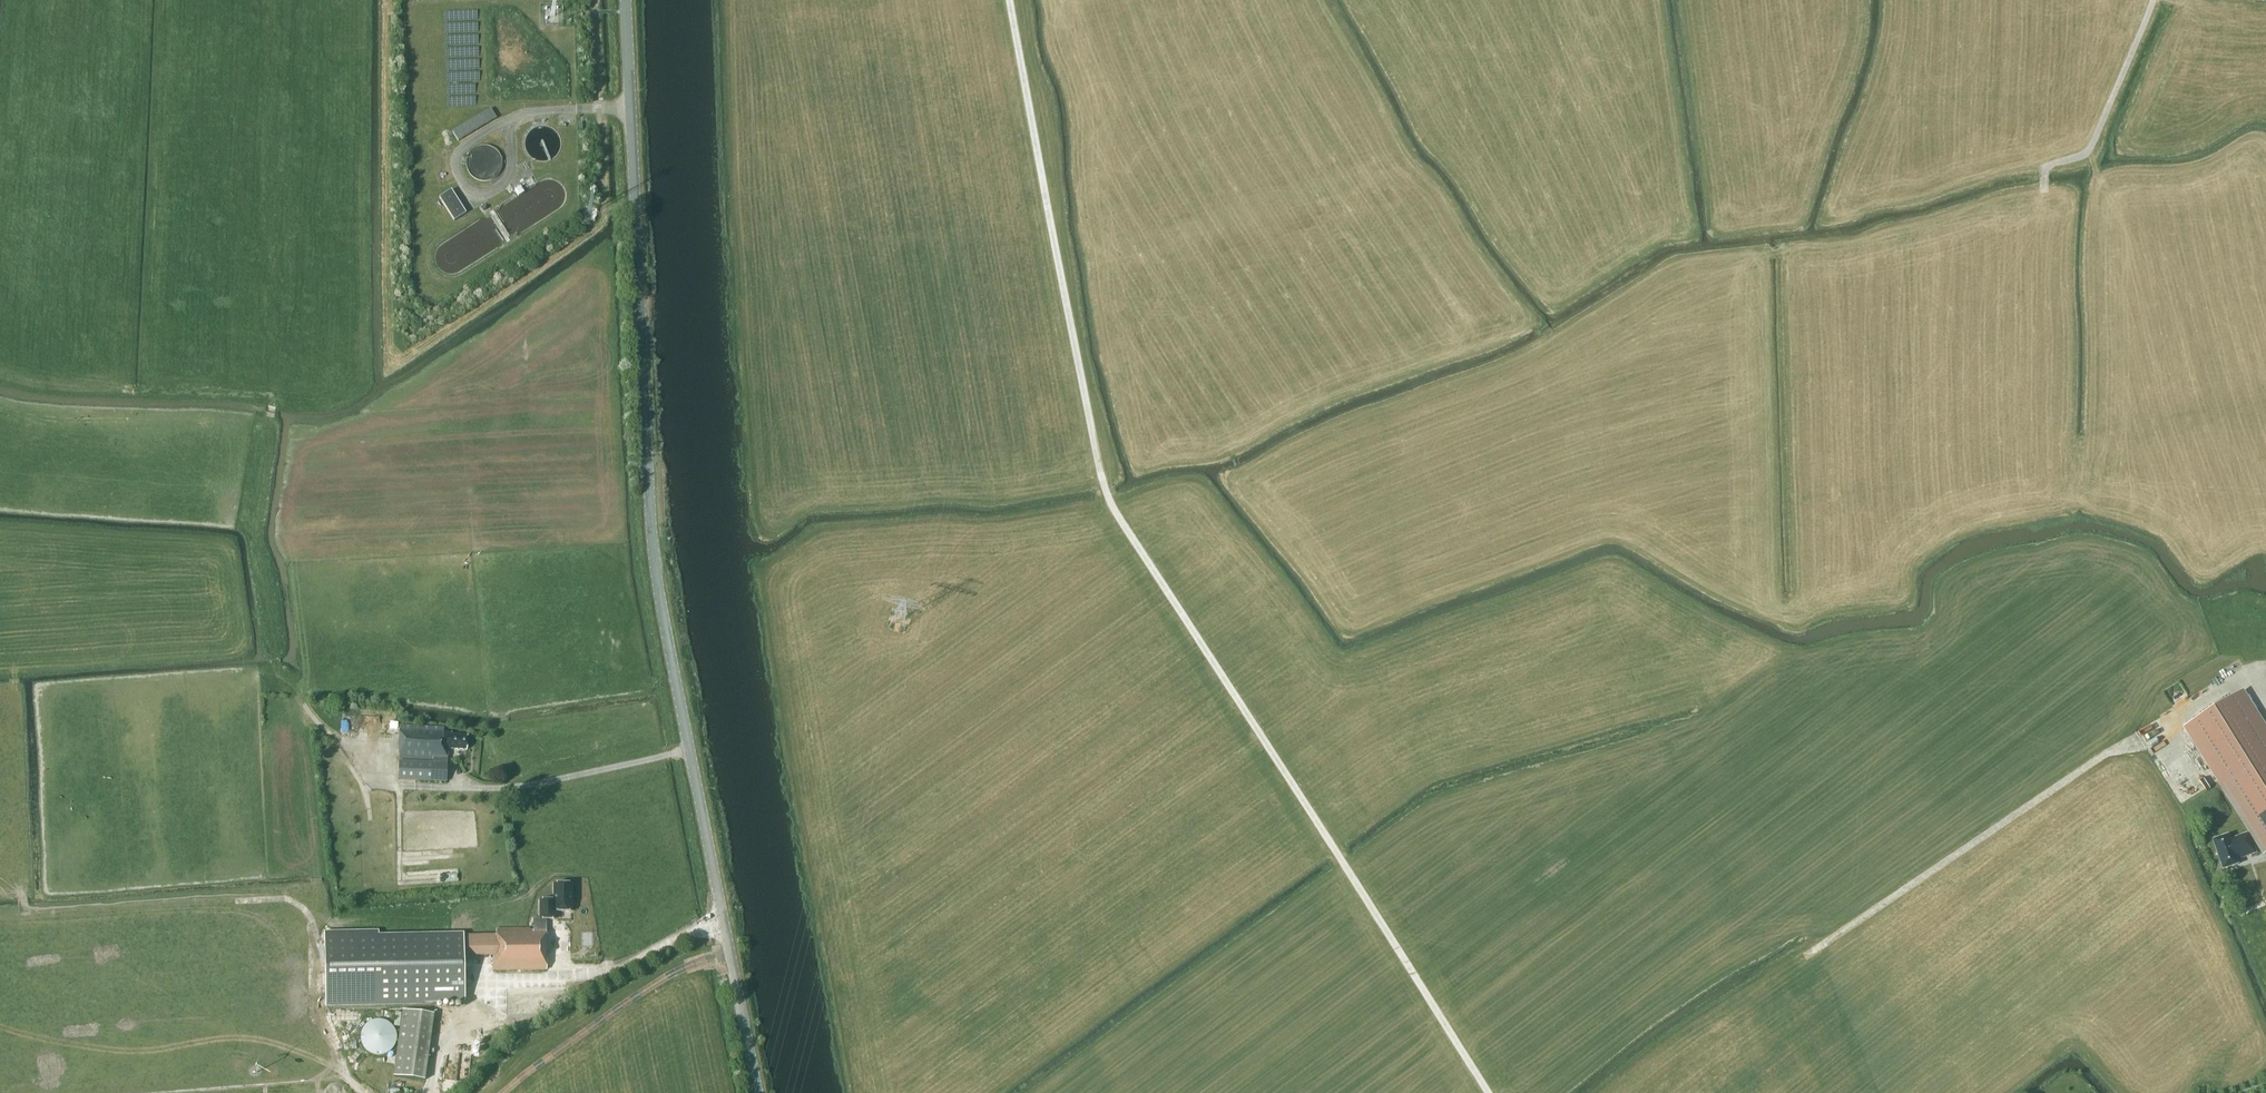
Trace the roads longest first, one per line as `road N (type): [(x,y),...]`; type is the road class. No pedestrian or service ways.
road 1 (track): [(1011,0),(1102,492),(1484,1092)]
road 2 (tertiary): [(757,1092),(654,574),(626,0)]

